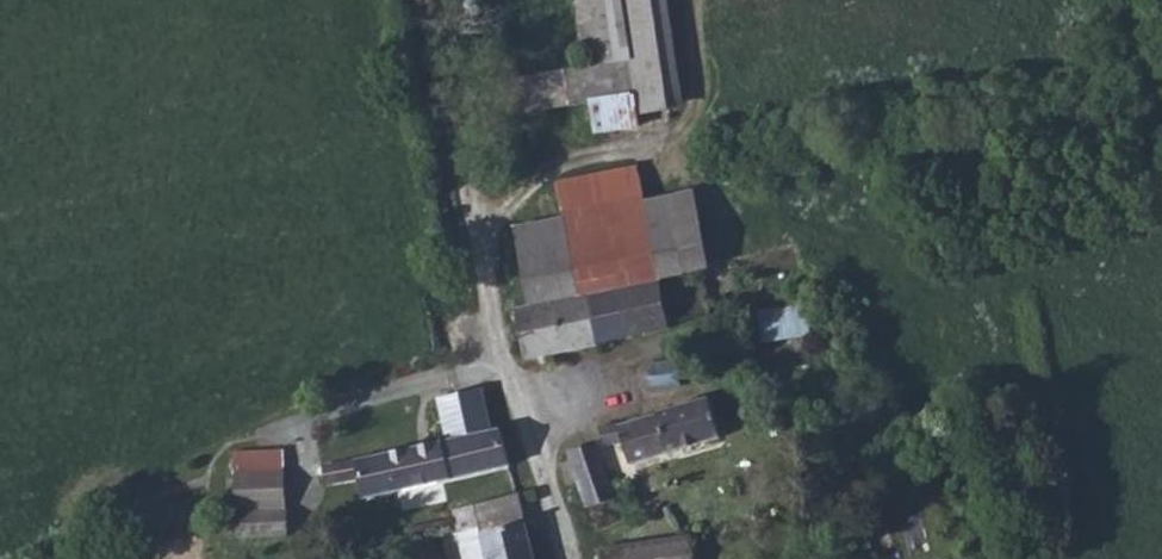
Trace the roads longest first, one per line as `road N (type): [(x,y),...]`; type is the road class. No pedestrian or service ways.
road 1 (unclassified): [(560,558),(474,257)]
road 2 (track): [(474,257),(439,135),(414,0)]

